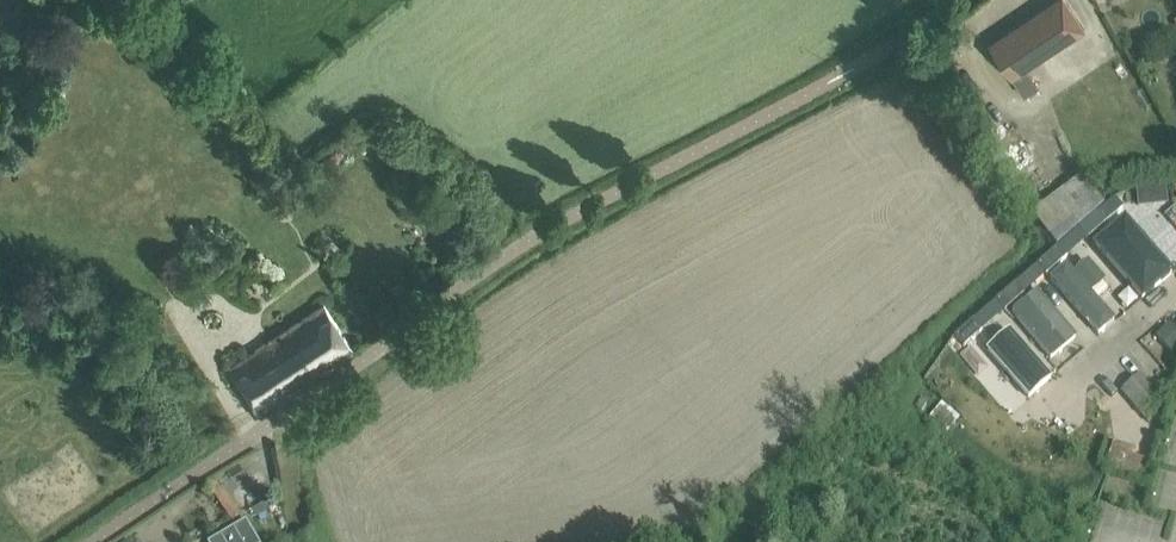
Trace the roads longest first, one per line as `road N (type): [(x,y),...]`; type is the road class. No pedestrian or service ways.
road 1 (unclassified): [(101,541),(473,269),(808,94),(957,0)]
road 2 (residential): [(1175,291),(1077,375)]

